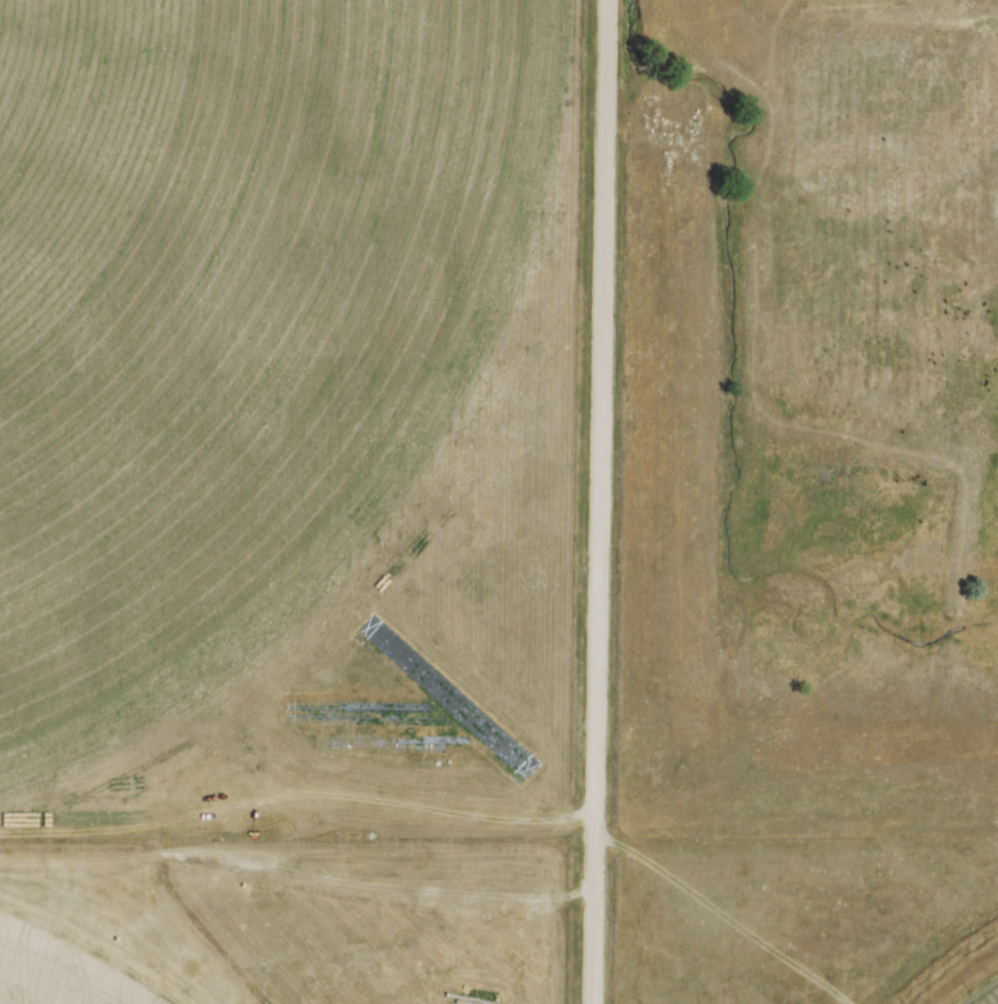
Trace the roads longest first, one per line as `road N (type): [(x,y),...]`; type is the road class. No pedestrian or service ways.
road 1 (residential): [(592,1003),(608,0)]

